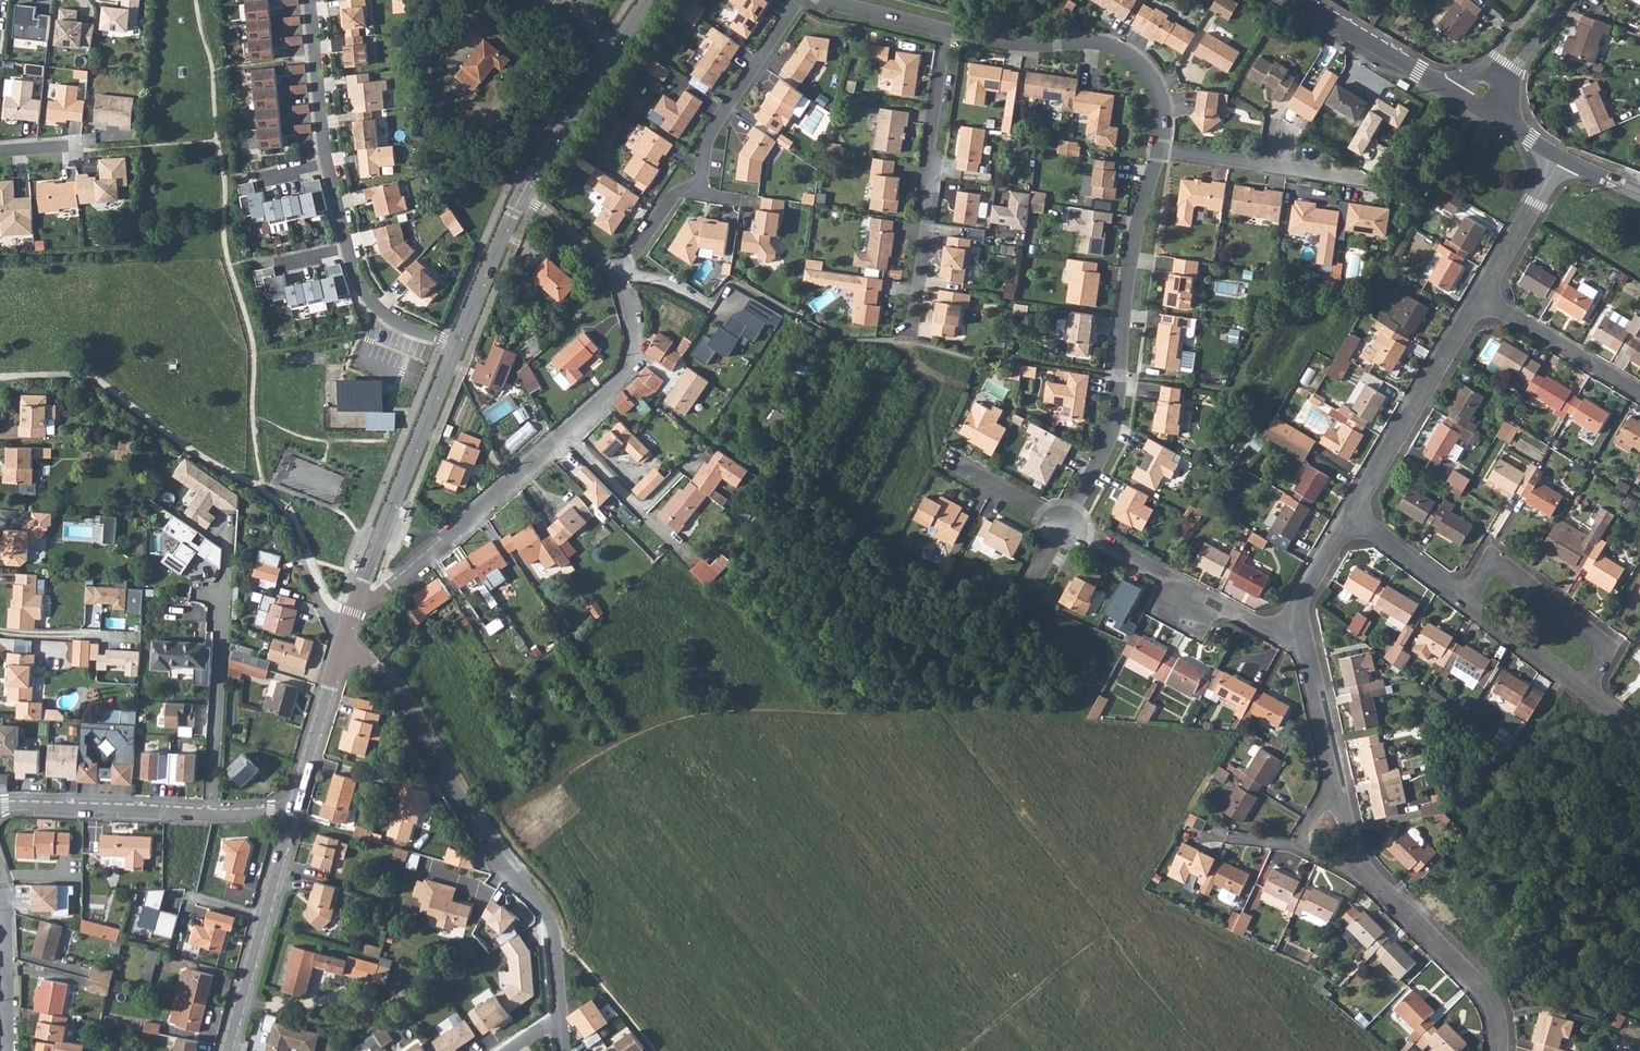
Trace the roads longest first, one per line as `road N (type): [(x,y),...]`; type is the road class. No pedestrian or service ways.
road 1 (residential): [(1497,1050),(1485,994),(1360,865),(1300,627)]
road 2 (residential): [(342,652),(391,683),(500,863),(549,919),(561,1027)]
road 3 (residential): [(359,597),(389,589),(622,375),(634,339),(616,277)]
road 4 (residential): [(1066,525),(1112,428),(1128,261),(1158,152)]
road 5 (residential): [(908,331),(948,32)]
road 6 (residential): [(1158,152),(1162,105),(1124,50),(948,32)]
road 7 (tertiary): [(359,597),(456,345)]
road 8 (residential): [(1066,525),(1262,628),(1300,627)]
road 9 (residential): [(1350,512),(1479,295)]
road 10 (tertiary): [(227,1050),(292,816)]
road 11 (residential): [(209,813),(223,571)]
road 12 (tertiary): [(521,195),(649,0)]
road 13 (residential): [(1463,598),(1486,567),(1498,564),(1595,641),(1602,653),(1583,688)]
road 14 (residential): [(805,0),(707,136),(696,192)]
road 15 (residential): [(1366,184),(1158,152)]
road 16 (residential): [(0,809),(209,813)]
road 17 (tertiary): [(1296,0),(1459,97)]
road 18 (residential): [(1639,394),(1479,295)]
road 19 (tertiary): [(292,816),(342,652)]
road 20 (residential): [(309,0),(328,168)]
road 21 (residential): [(6,1050),(0,886)]
road 22 (tertiary): [(456,345),(521,195)]
road 23 (residential): [(1479,295),(1561,159)]
road 24 (residential): [(348,250),(372,305),(456,345)]
road 25 (residential): [(1463,598),(1583,688)]
road 26 (residential): [(1350,512),(1463,598)]
road 27 (residential): [(1300,627),(1302,594),(1350,512)]
road 28 (residential): [(616,277),(521,195)]
road 29 (residential): [(948,32),(827,0)]
road 30 (residential): [(958,463),(1066,525)]
road 31 (residential): [(696,192),(671,197),(616,277)]

